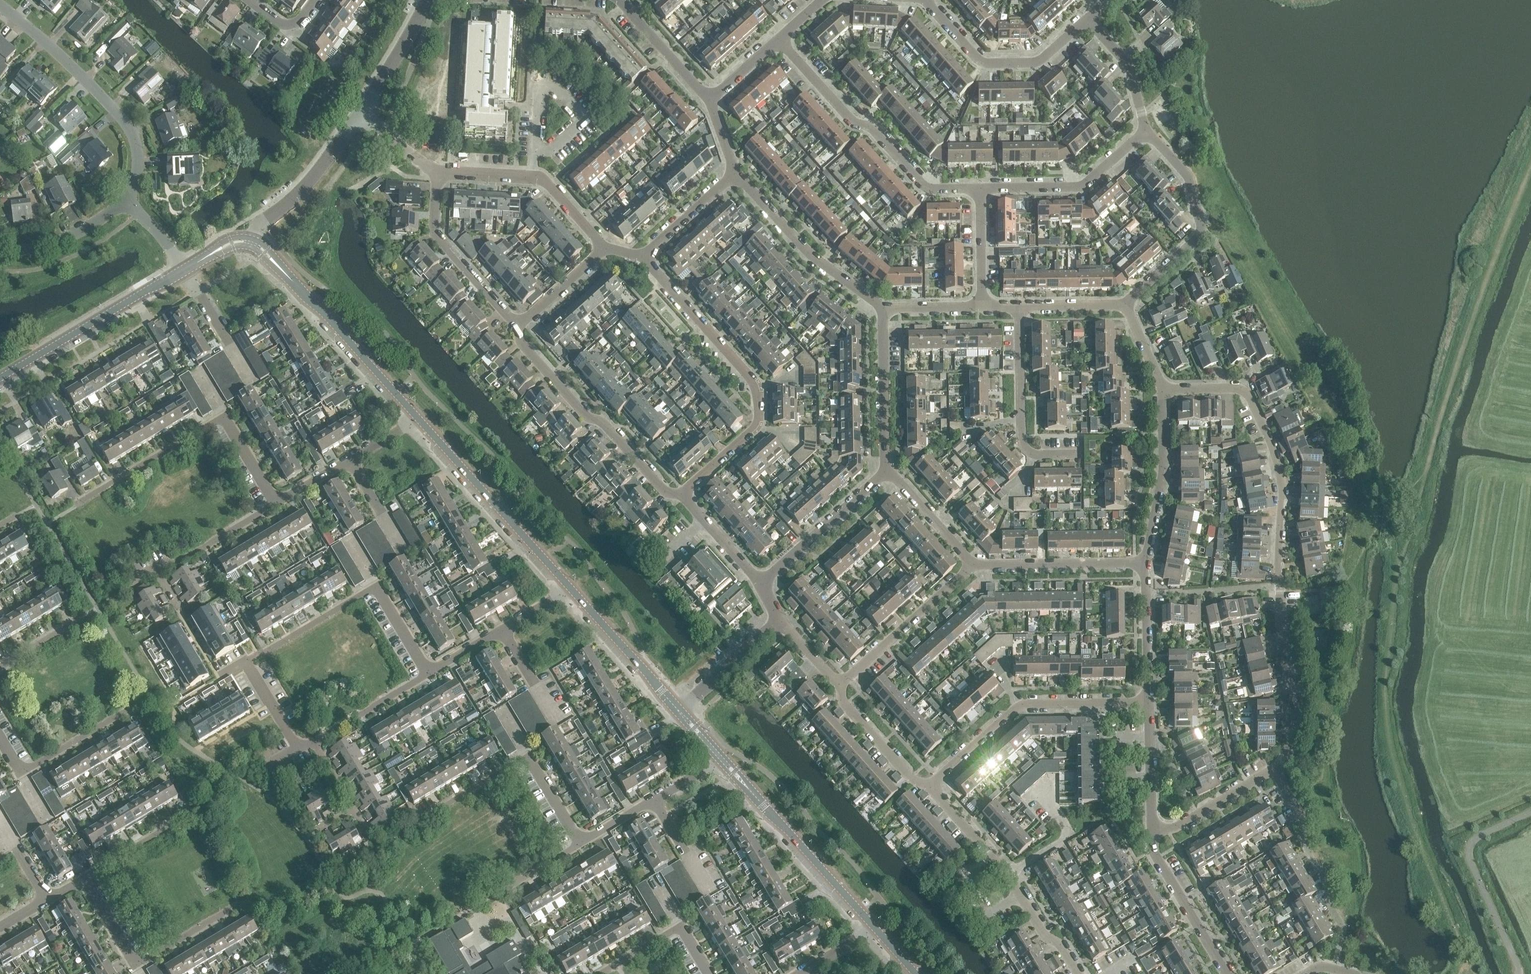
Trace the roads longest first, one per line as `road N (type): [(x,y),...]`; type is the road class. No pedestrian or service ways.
road 1 (residential): [(1276,770),(1297,714),(1283,634),(1280,471),(1248,394),(1166,390)]
road 2 (residential): [(681,495),(756,428),(756,392),(644,257)]
road 3 (residential): [(981,189),(925,188),(779,41)]
road 4 (residential): [(0,5),(131,132),(141,172),(126,203)]
road 5 (residential): [(930,787),(1023,706),(1148,702)]
road 6 (tertiary): [(416,421),(273,257),(249,243)]
road 7 (residential): [(681,495),(664,489),(609,429),(589,418),(522,343),(518,327)]
road 8 (residential): [(1078,973),(1012,881),(930,787)]
road 9 (tertiary): [(572,589),(416,421)]
road 10 (tertiary): [(874,927),(722,760)]
road 11 (residential): [(1125,305),(1202,232),(1188,178),(1145,131)]
road 12 (tertiary): [(0,380),(184,268)]
road 13 (residential): [(1087,21),(1042,60),(988,65),(924,0)]
road 14 (residential): [(882,309),(813,259),(735,174)]
road 15 (residential): [(1078,455),(1025,448),(1020,308)]
road 16 (residential): [(518,327),(435,234),(438,173)]
road 17 (residential): [(1145,131),(1078,188),(981,189)]
road 18 (residential): [(839,685),(974,566)]
road 19 (residential): [(1143,563),(1164,476),(1166,390)]
road 20 (residential): [(76,505),(225,417)]
road 21 (residential): [(249,243),(364,119)]
road 22 (residential): [(1143,563),(974,566)]
road 23 (residential): [(761,584),(887,472)]
road 24 (tertiary): [(679,714),(572,589)]
road 25 (residential): [(127,713),(22,775),(0,739)]
road 26 (residential): [(887,472),(882,309)]
road 27 (residential): [(1227,973),(1156,857),(1153,831)]
road 28 (residential): [(245,662),(377,588)]
road 29 (residential): [(930,787),(913,780),(843,702),(839,685)]
road 30 (residential): [(1148,702),(1143,563)]
road 31 (residential): [(1153,831),(1179,827),(1276,770)]
road 32 (residential): [(679,714),(779,618)]
road 33 (residential): [(0,248),(28,251),(60,239),(126,203)]
road 34 (residential): [(710,102),(618,0)]
road 35 (residential): [(158,569),(278,503)]
road 36 (residential): [(364,119),(430,0)]
road 37 (residential): [(254,379),(184,268)]
road 38 (residential): [(319,741),(430,673)]
road 39 (residential): [(1153,831),(1148,702)]
road 40 (residential): [(974,566),(887,472)]
road 41 (residential): [(1145,131),(1129,69),(1087,21)]
road 42 (residential): [(418,821),(528,756)]
road 43 (residential): [(536,151),(539,88),(559,88),(587,122)]
road 44 (residential): [(644,257),(735,174)]
road 45 (residential): [(84,880),(189,817)]
road 46 (residential): [(761,584),(681,495)]

